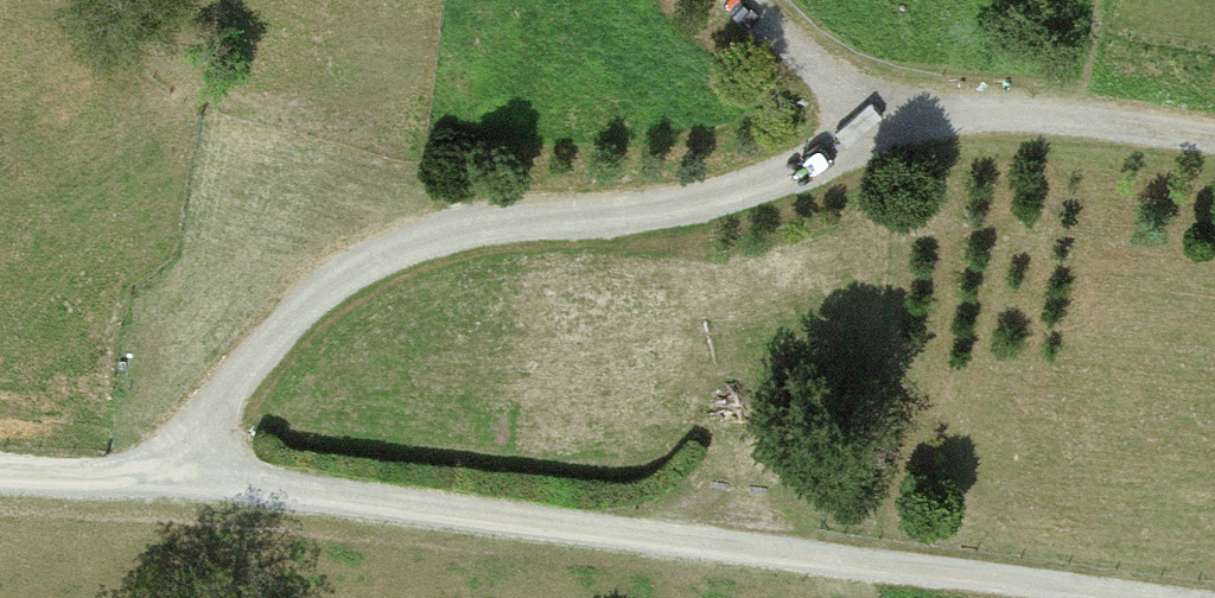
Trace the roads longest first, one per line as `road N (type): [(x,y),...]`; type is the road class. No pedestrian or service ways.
road 1 (track): [(201,491),(336,298),(459,239),(749,204),(899,139),(980,115),(1214,156)]
road 2 (track): [(0,484),(201,491),(1119,597)]
road 3 (track): [(761,0),(899,139)]

